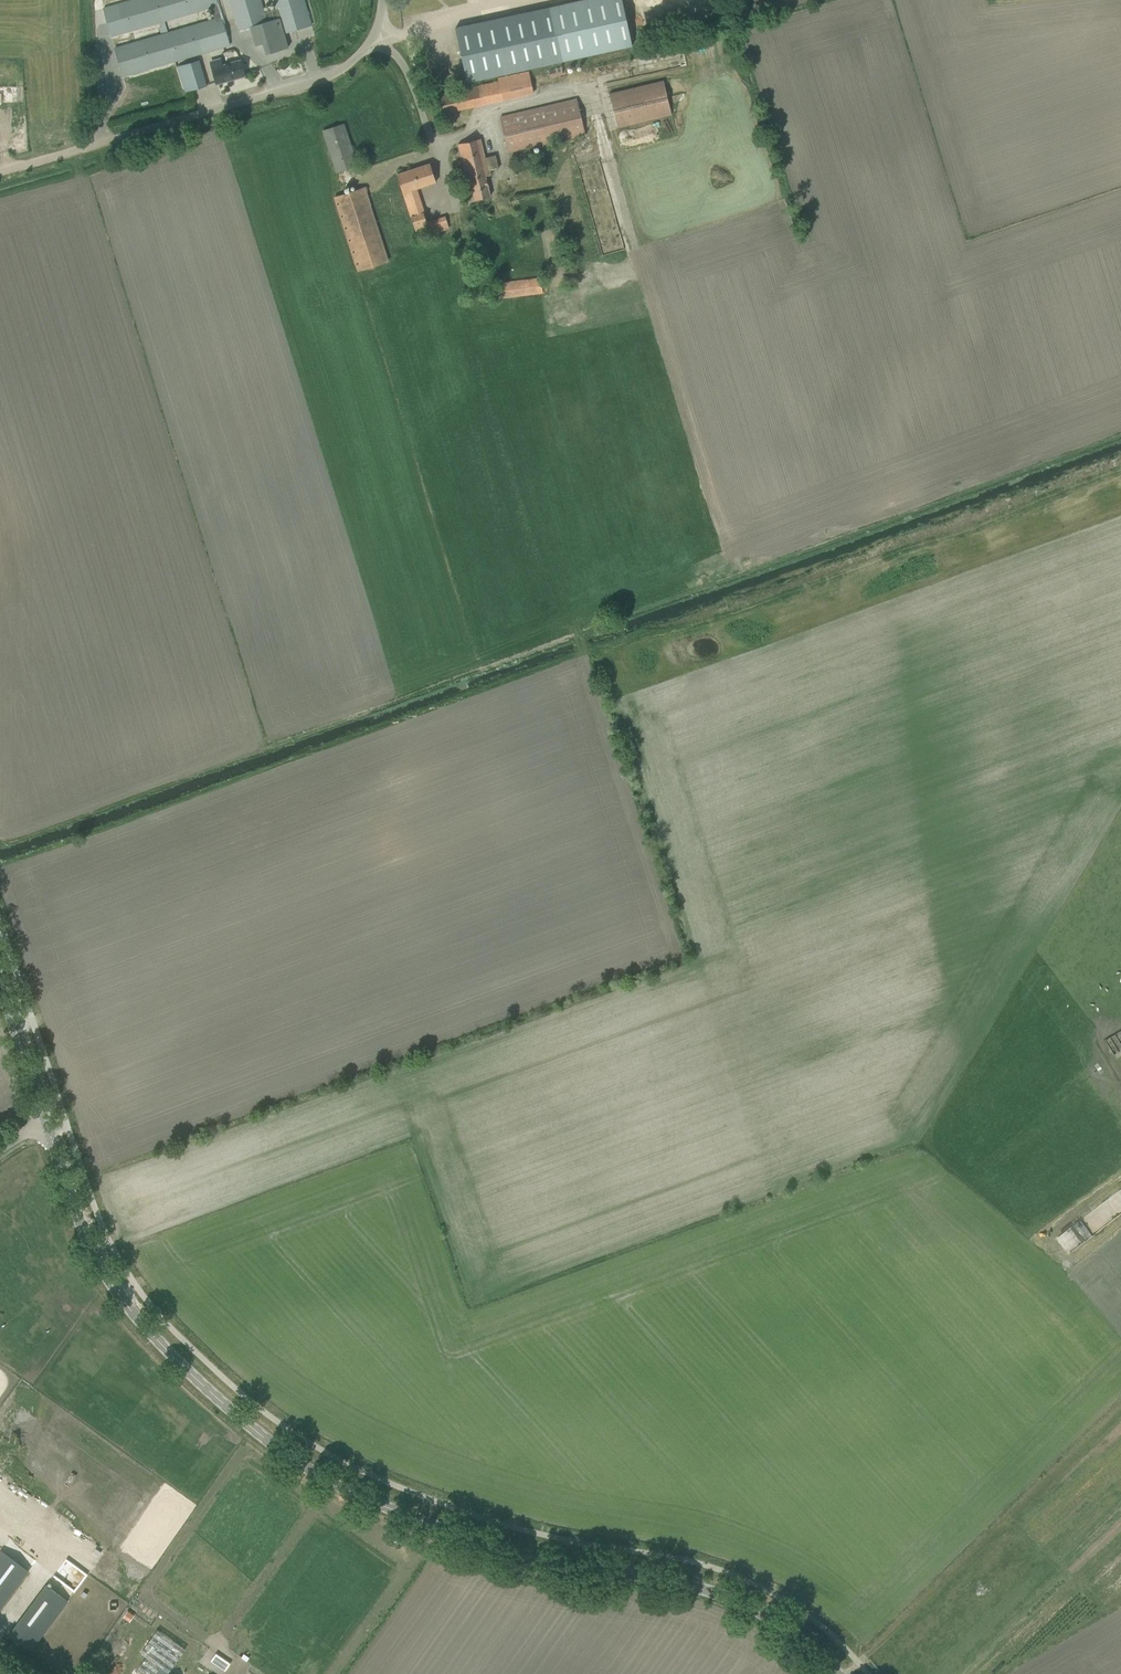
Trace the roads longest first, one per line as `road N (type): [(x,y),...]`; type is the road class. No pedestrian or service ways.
road 1 (secondary): [(839,1673),(748,1605),(475,1541),(350,1493),(273,1445),(192,1376),(111,1286),(80,1228),(48,1127)]
road 2 (track): [(733,566),(585,86)]
road 3 (unclassified): [(0,173),(324,78),(373,36),(383,0)]
road 4 (secondary): [(48,1127),(0,984)]

